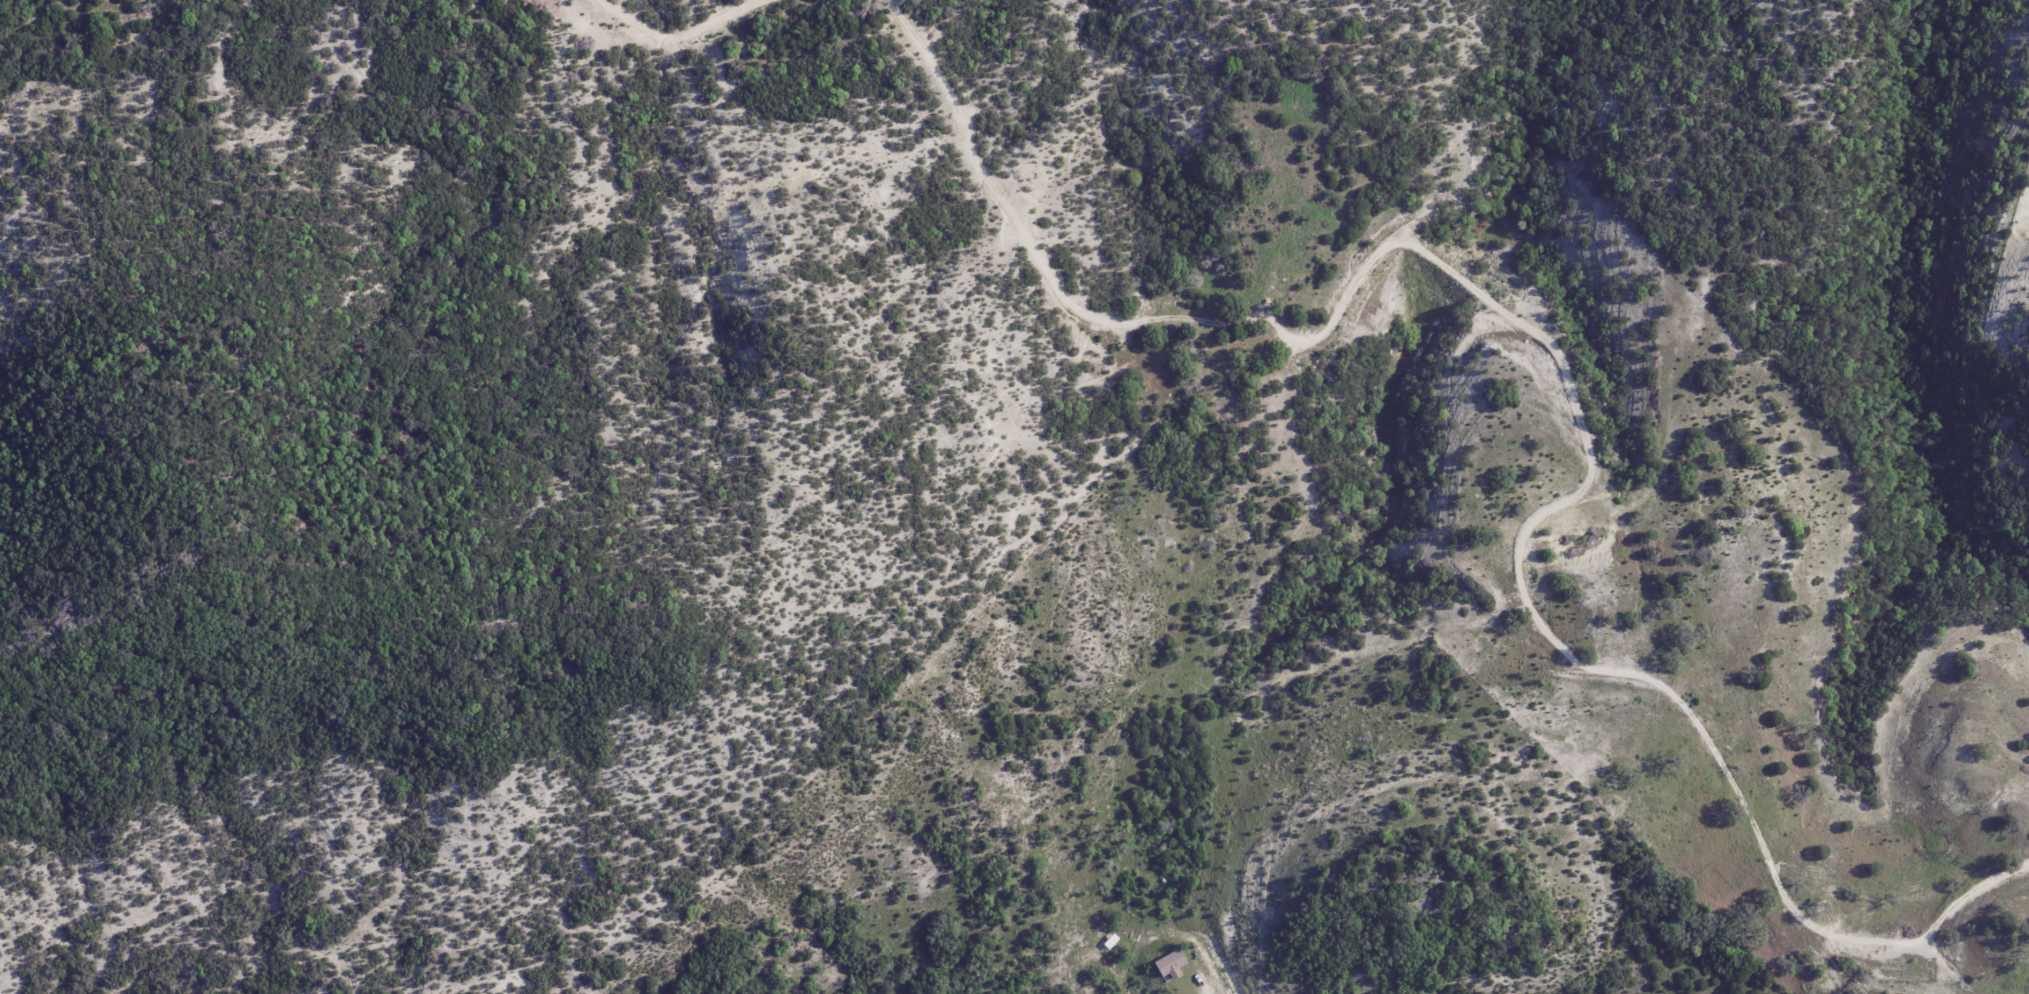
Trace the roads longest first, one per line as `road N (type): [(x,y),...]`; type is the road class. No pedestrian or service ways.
road 1 (residential): [(903,0),(928,32),(1009,192),(1097,311),(1144,356),(1200,385),(1227,379),(1267,349),(1289,349),(1307,362),(1315,533),(1242,653),(1233,696),(1260,707),(1322,668),(1431,640),(1501,638),(1640,664),(1706,729),(1752,796),(1848,993)]
road 2 (residential): [(638,0),(670,34),(733,24),(772,0)]

